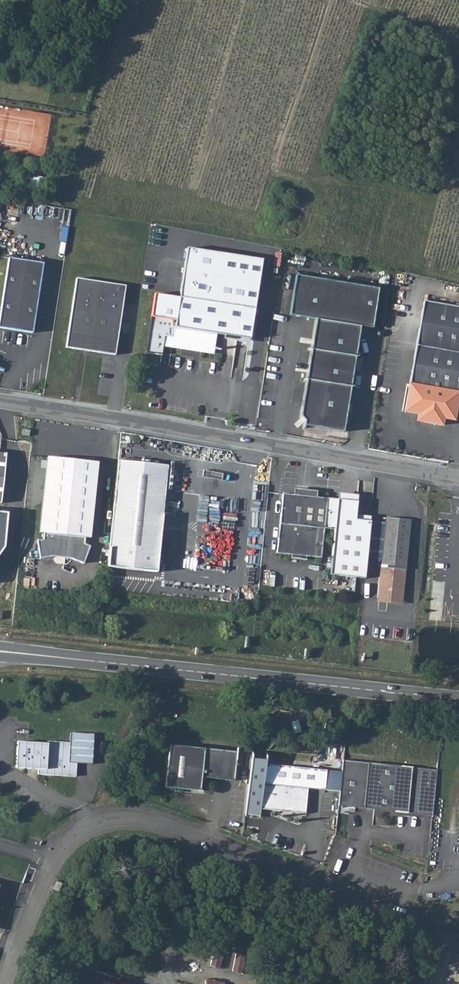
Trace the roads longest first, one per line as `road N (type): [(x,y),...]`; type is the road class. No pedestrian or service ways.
road 1 (residential): [(379,887),(329,890),(139,820),(112,819),(70,839),(53,860),(4,983)]
road 2 (residential): [(0,399),(458,475)]
road 3 (secondary): [(9,652),(458,700)]

